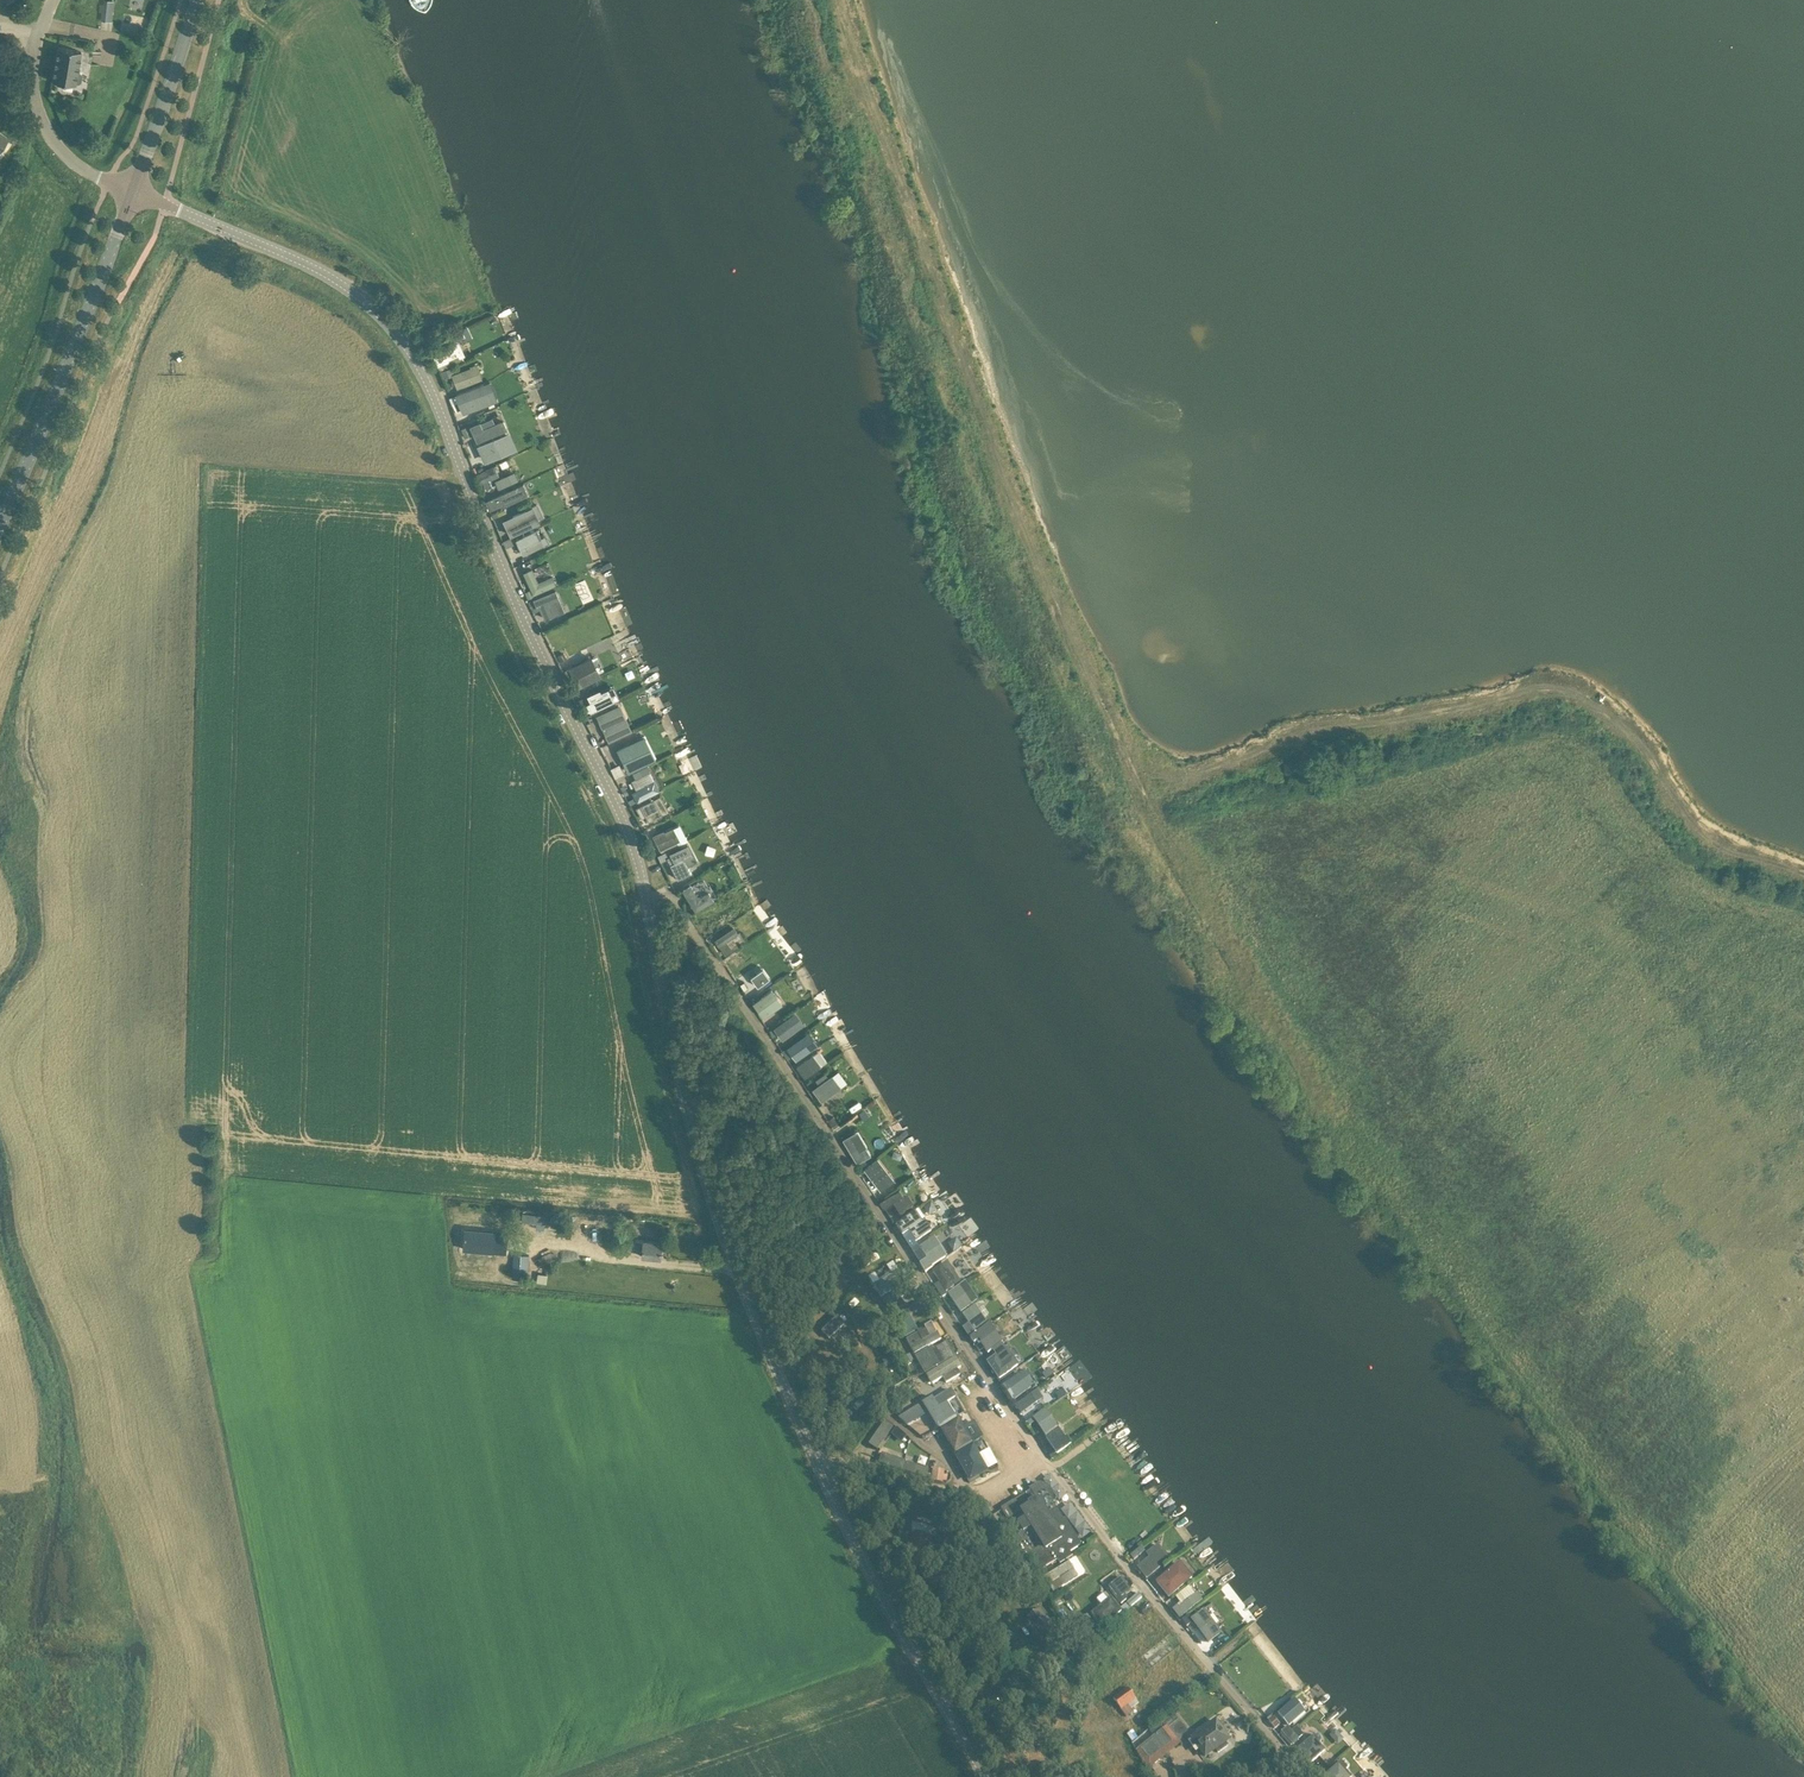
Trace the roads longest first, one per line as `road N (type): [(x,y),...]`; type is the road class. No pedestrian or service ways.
road 1 (tertiary): [(134,192),(345,285),(415,358),(505,579),(623,817),(646,900)]
road 2 (track): [(1803,867),(1710,830),(1669,788),(1635,731),(1589,698),(1548,685),(1425,715),(1306,730),(1191,772),(1144,779),(1127,748)]
road 3 (residential): [(646,900),(674,900),(1046,1461)]
road 4 (tertiary): [(814,1455),(704,1168),(646,900)]
road 5 (residential): [(1288,1756),(1046,1461)]
road 6 (tertiary): [(986,1776),(871,1575),(814,1455)]
road 7 (secondary): [(0,527),(134,192)]
road 8 (residential): [(814,1455),(963,1494),(988,1493),(1046,1461)]
road 9 (residential): [(108,182),(60,149),(36,101),(37,36),(52,0)]
road 10 (secondary): [(134,192),(196,0)]

